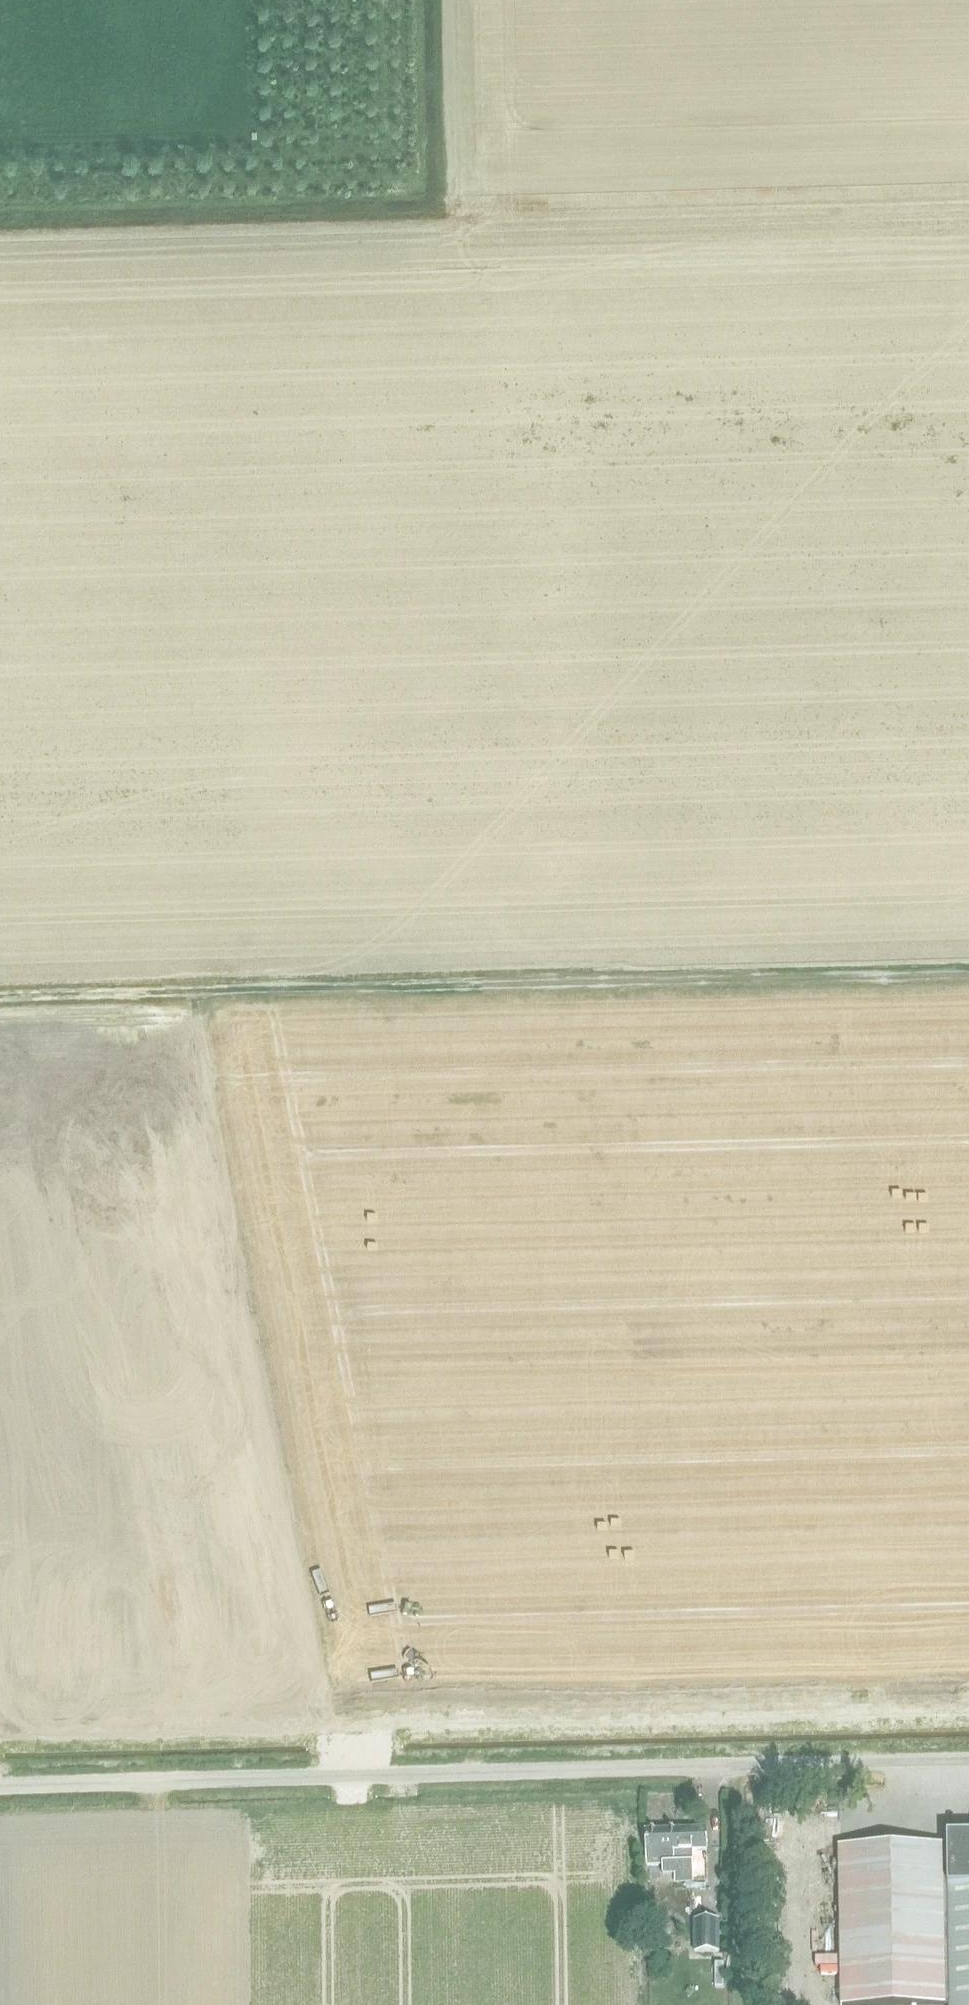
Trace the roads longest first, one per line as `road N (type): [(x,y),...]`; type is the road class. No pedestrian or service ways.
road 1 (unclassified): [(968,1762),(0,1787)]

